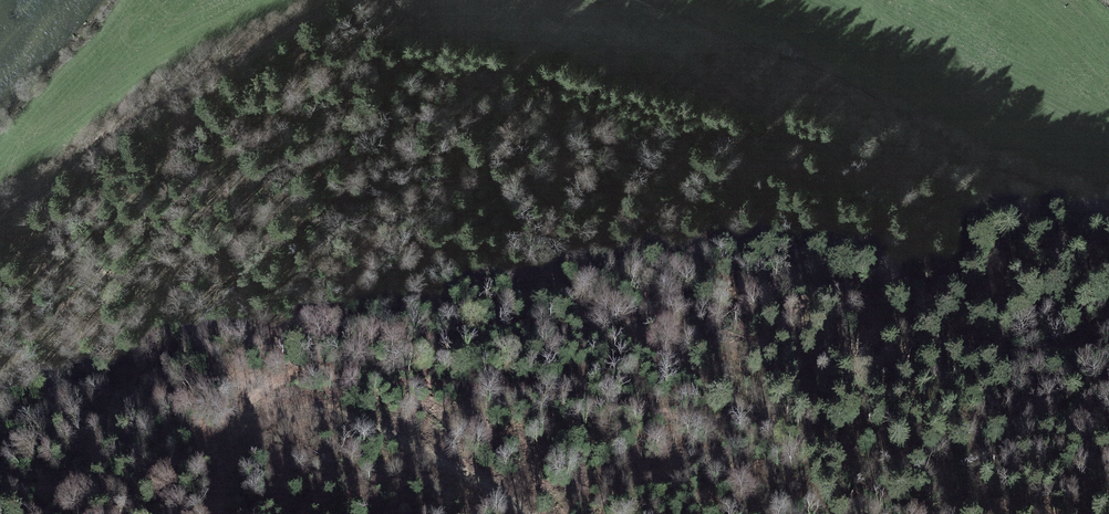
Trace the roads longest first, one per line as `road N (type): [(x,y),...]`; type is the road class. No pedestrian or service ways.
road 1 (track): [(232,431),(253,401),(281,378),(303,374),(774,426)]
road 2 (track): [(498,257),(912,513)]
road 3 (track): [(341,0),(0,206)]
road 4 (track): [(205,452),(268,414),(320,409),(395,435),(532,513)]

